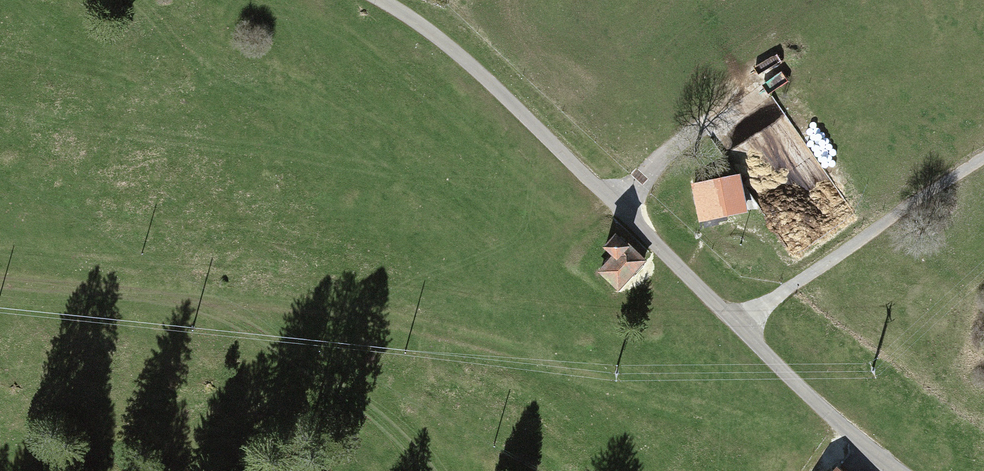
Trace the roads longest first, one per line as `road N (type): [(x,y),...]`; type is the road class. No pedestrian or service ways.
road 1 (track): [(0,282),(312,315),(652,402),(839,427)]
road 2 (unclassified): [(380,0),(488,80),(839,427),(894,470)]
road 3 (track): [(738,324),(983,156)]

